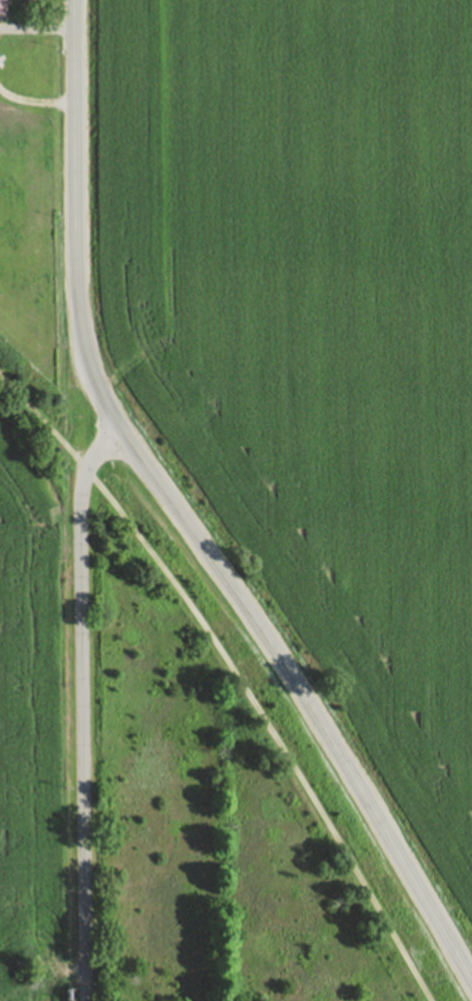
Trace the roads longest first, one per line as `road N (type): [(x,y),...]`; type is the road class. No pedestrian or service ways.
road 1 (residential): [(86,370),(79,462),(84,1000)]
road 2 (secondary): [(471,985),(230,583)]
road 3 (secondary): [(86,370),(76,0)]
road 4 (secondary): [(230,583),(86,370)]

